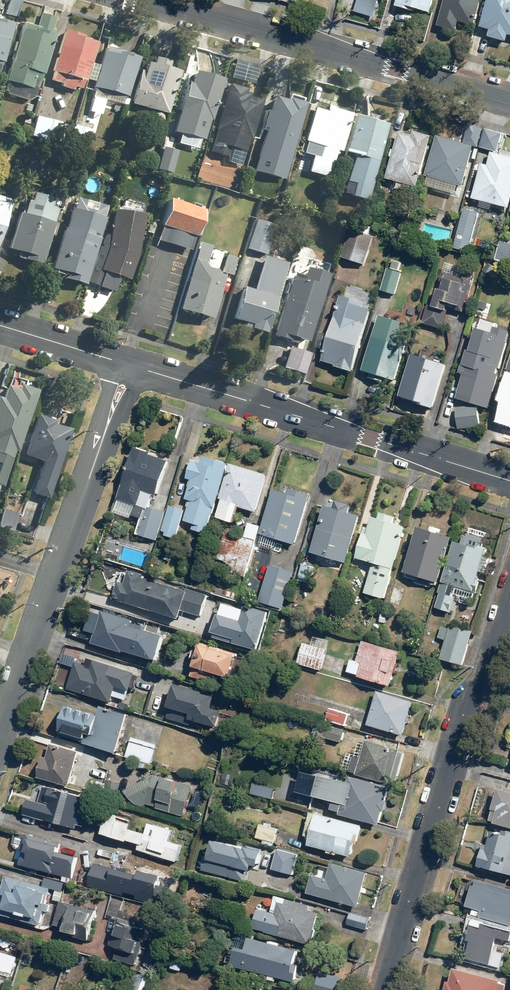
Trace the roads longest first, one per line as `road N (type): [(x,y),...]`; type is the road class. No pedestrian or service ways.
road 1 (residential): [(509,604),(451,758),(386,989)]
road 2 (residential): [(131,364),(509,480)]
road 3 (residential): [(509,101),(149,0)]
road 4 (residential): [(0,734),(108,425)]
road 5 (residential): [(0,324),(131,364)]

